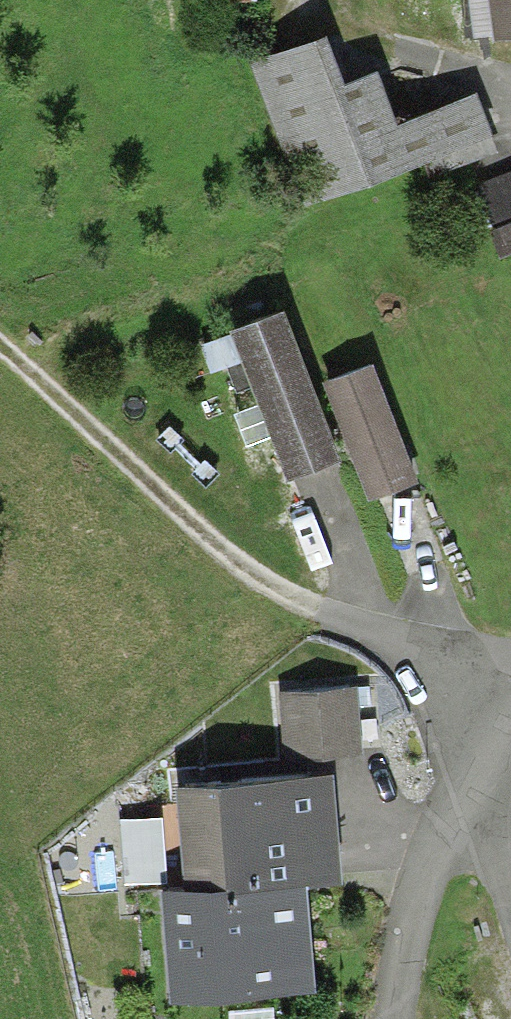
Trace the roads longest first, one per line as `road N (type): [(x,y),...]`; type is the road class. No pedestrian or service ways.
road 1 (track): [(0,348),(267,590),(413,654),(486,699)]
road 2 (residential): [(390,1018),(416,887),(457,803)]
road 3 (residential): [(457,803),(486,699),(510,685)]
road 4 (residential): [(457,803),(487,838),(510,910)]

